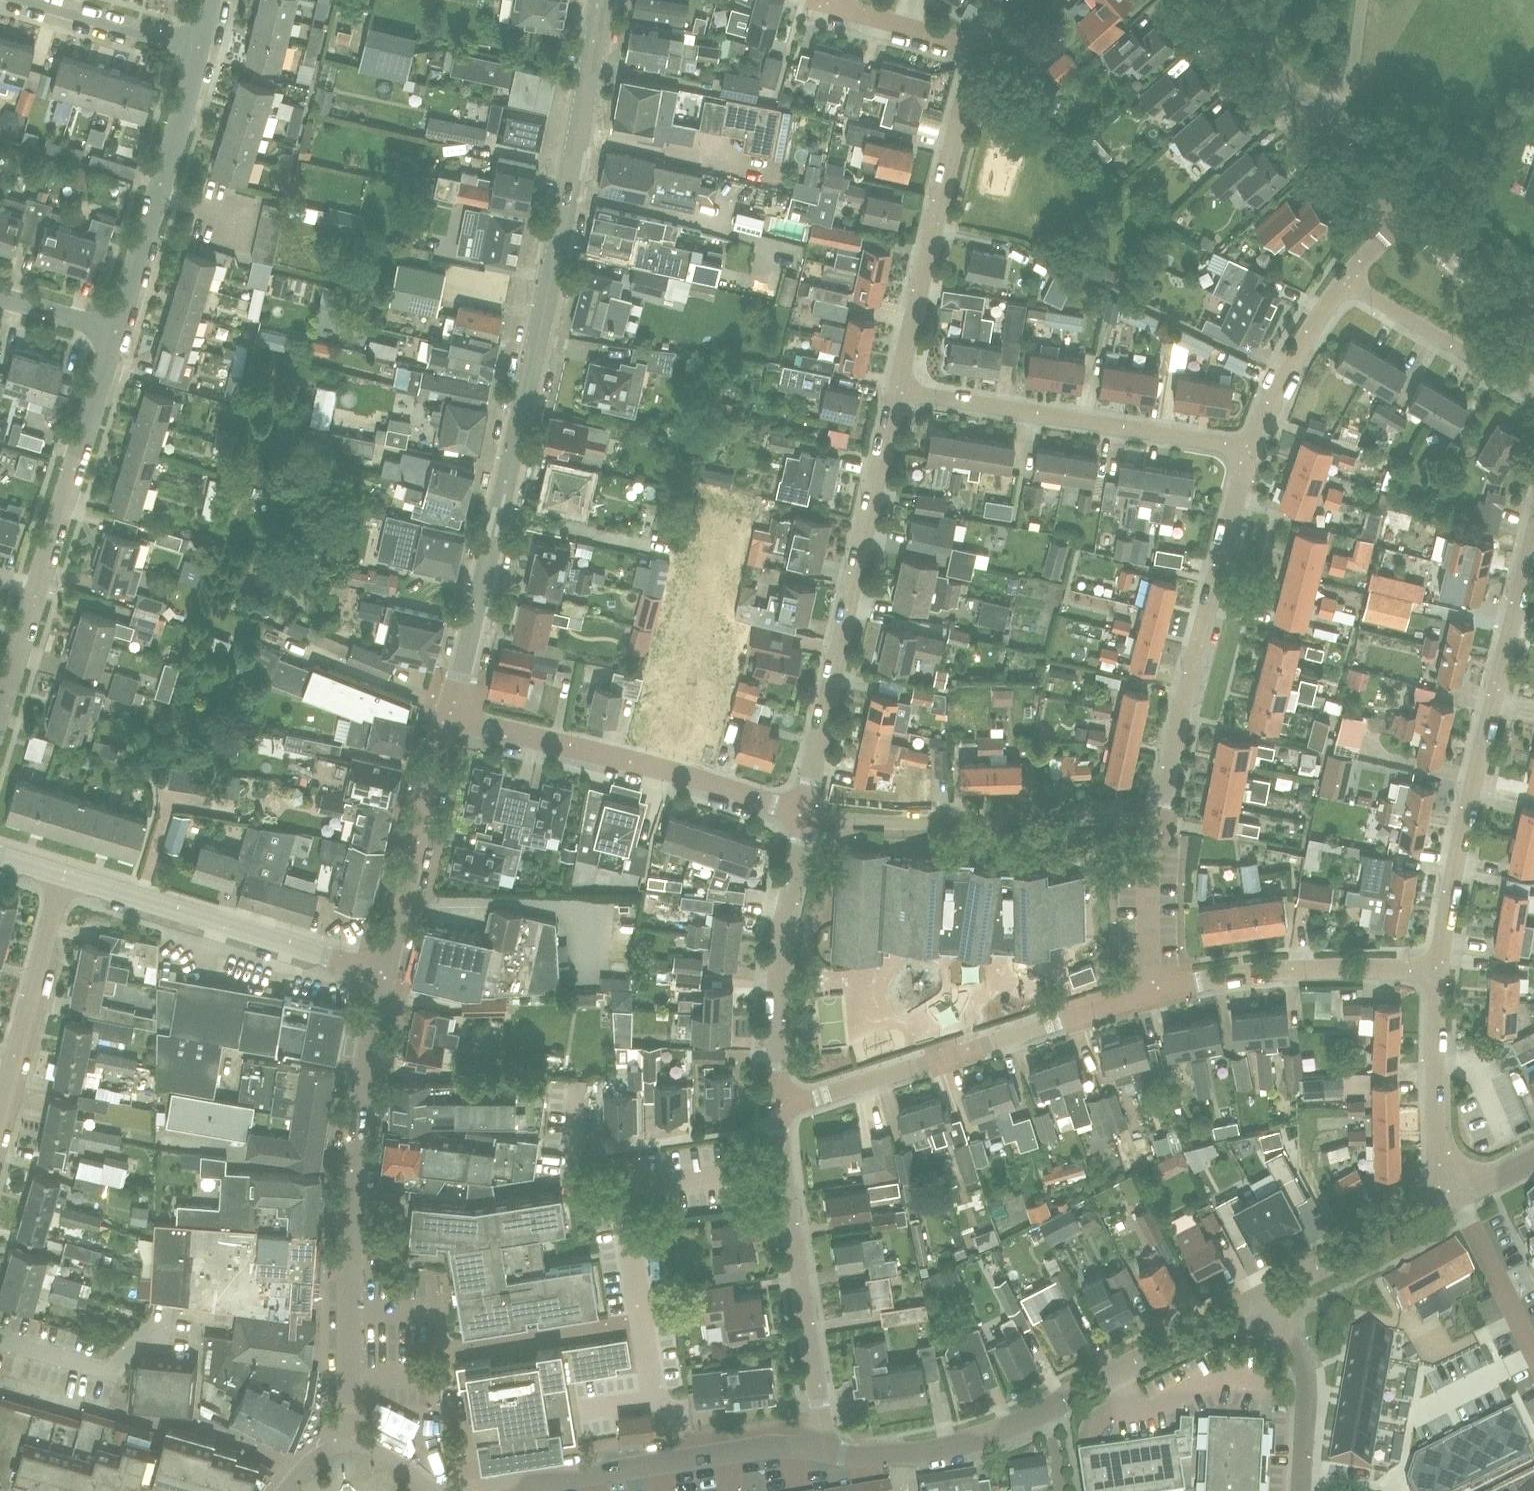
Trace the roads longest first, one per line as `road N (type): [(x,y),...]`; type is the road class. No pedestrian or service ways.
road 1 (tertiary): [(445,720),(583,127),(601,0)]
road 2 (unclassified): [(818,1448),(927,1452),(984,1436),(1266,1294)]
road 3 (tertiary): [(348,1443),(358,1135),(388,966)]
road 4 (residential): [(1438,970),(1447,894),(1533,533)]
road 5 (residential): [(803,814),(898,389)]
road 6 (residential): [(779,1107),(1156,993)]
road 7 (residential): [(1156,824),(1250,450)]
road 8 (unclassified): [(803,814),(680,774),(445,720)]
road 9 (residential): [(1250,450),(898,389)]
road 10 (unclassified): [(1156,824),(888,823),(803,814)]
road 11 (residential): [(898,389),(985,49)]
road 12 (unclassified): [(388,966),(64,875)]
road 13 (residential): [(117,333),(196,48)]
road 14 (residential): [(779,1107),(776,986),(803,814)]
road 15 (tertiary): [(1409,215),(1216,0)]
road 16 (residential): [(818,1448),(822,1416),(783,1167)]
road 17 (residential): [(1156,993),(1278,971),(1438,970)]
road 18 (residential): [(38,588),(117,333)]
road 19 (residential): [(221,1319),(142,1320),(113,1370),(0,1337)]
road 20 (tertiary): [(388,966),(445,720)]
road 21 (residential): [(0,1111),(64,875)]
road 22 (residential): [(1457,1195),(1436,1142),(1438,970)]
road 23 (residential): [(1533,393),(1345,281)]
road 24 (unclassified): [(1266,1294),(1457,1195)]
road 25 (residential): [(1301,1490),(1306,1384),(1266,1294)]
road 26 (unclassified): [(487,1490),(687,1458)]
road 27 (residential): [(1250,450),(1287,371),(1345,281)]
road 28 (residential): [(1457,1195),(1533,1353)]
road 29 (residential): [(472,1346),(642,1320)]
road 30 (residential): [(1156,993),(1148,880),(1156,824)]
road 31 (residential): [(196,48),(36,0)]
road 32 (tertiary): [(1533,321),(1482,290),(1409,215)]
road 33 (residential): [(624,1192),(783,1167)]
road 34 (residential): [(985,49),(838,0)]
road 35 (residential): [(687,1458),(681,1415),(654,1399),(642,1320)]
road 36 (residential): [(581,1086),(579,1184),(624,1192)]
road 37 (unclassified): [(687,1458),(779,1444),(818,1448)]
road 38 (residential): [(0,712),(38,588)]
road 39 (residential): [(642,1320),(624,1192)]
road 40 (residential): [(117,333),(0,296)]

